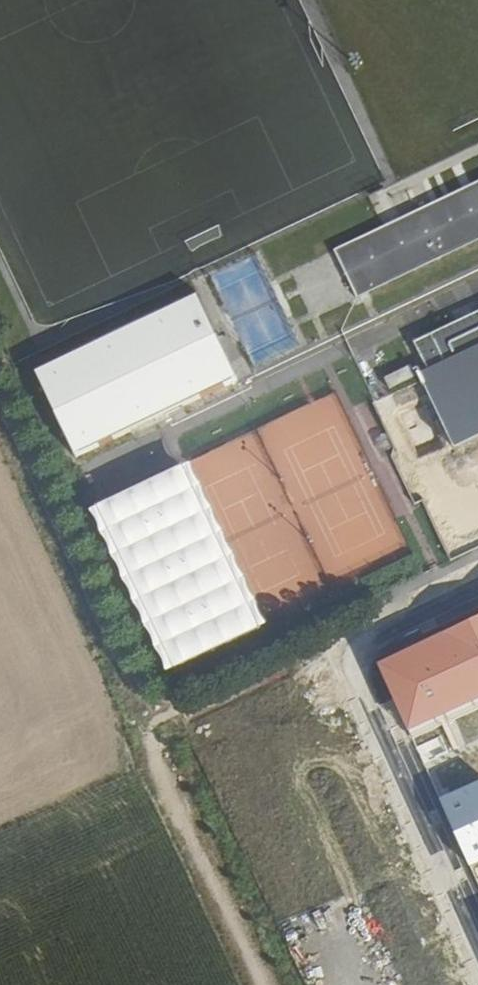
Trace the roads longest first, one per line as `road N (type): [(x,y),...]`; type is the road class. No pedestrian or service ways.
road 1 (track): [(477,571),(229,697),(163,713),(133,695),(0,397)]
road 2 (residential): [(477,953),(337,642)]
road 3 (track): [(163,713),(143,732),(258,984)]

